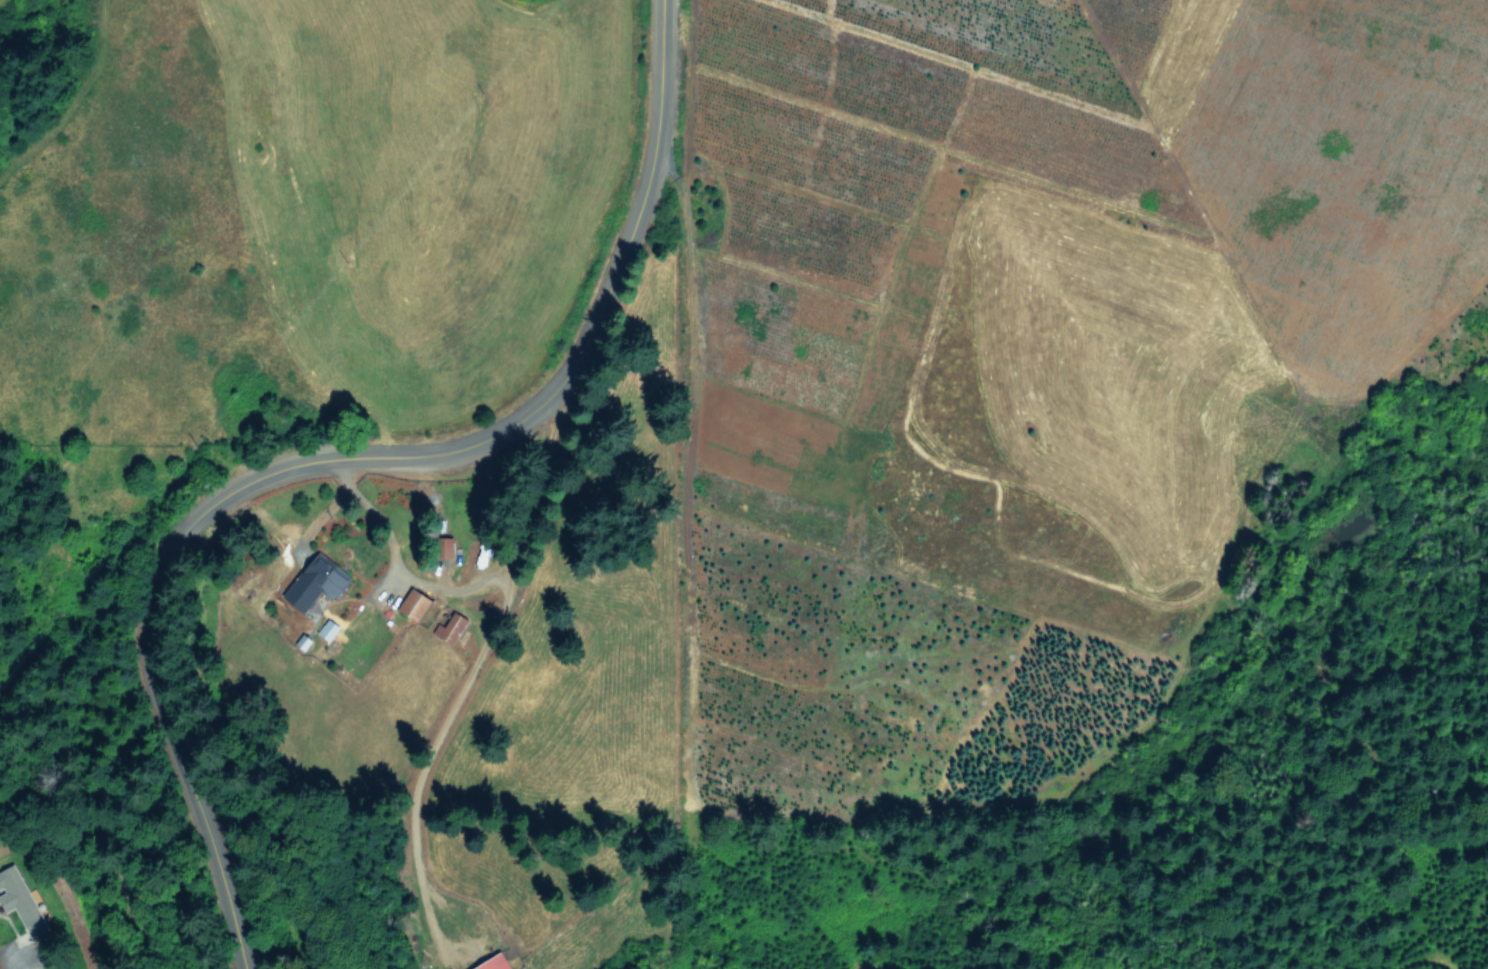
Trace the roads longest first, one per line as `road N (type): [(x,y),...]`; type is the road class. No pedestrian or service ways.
road 1 (tertiary): [(230,968),(207,847),(151,679),(149,584),(192,513),(239,477),(299,456),(473,438),(554,382),(629,218),(650,128),(655,0)]

